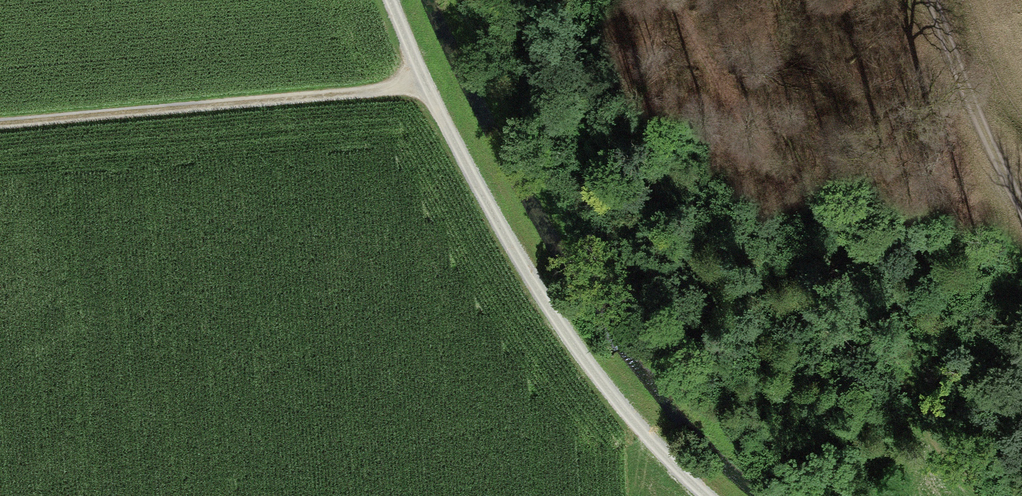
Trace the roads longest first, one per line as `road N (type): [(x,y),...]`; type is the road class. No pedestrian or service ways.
road 1 (track): [(1004,495),(953,450),(856,296),(799,227),(665,0)]
road 2 (track): [(710,495),(679,472),(556,315),(422,89),(386,0)]
road 3 (track): [(0,124),(422,89)]
road 4 (track): [(934,0),(1021,209)]

